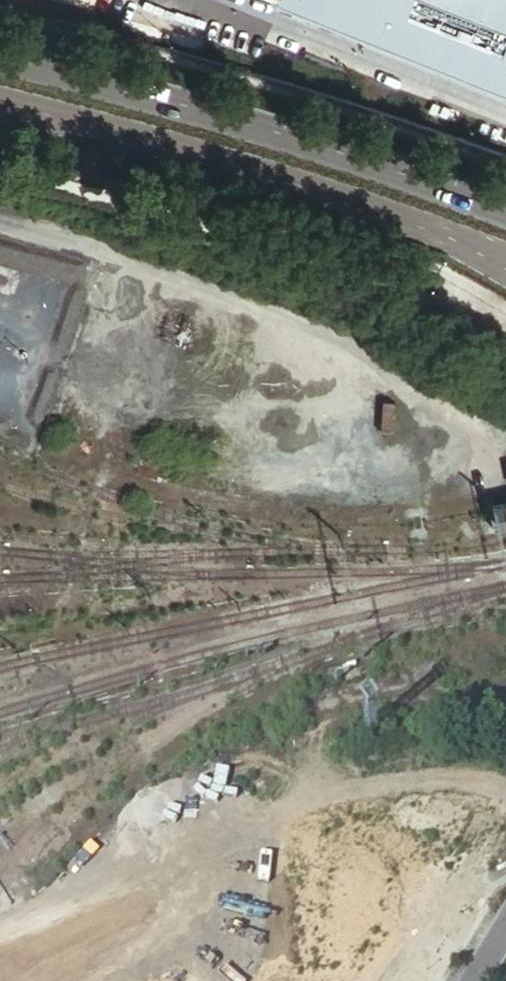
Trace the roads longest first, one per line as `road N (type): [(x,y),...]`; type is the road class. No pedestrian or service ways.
road 1 (secondary): [(0,102),(223,161),(505,267)]
road 2 (secondary): [(505,212),(157,94),(0,58)]
road 3 (unclassified): [(169,0),(505,137)]

